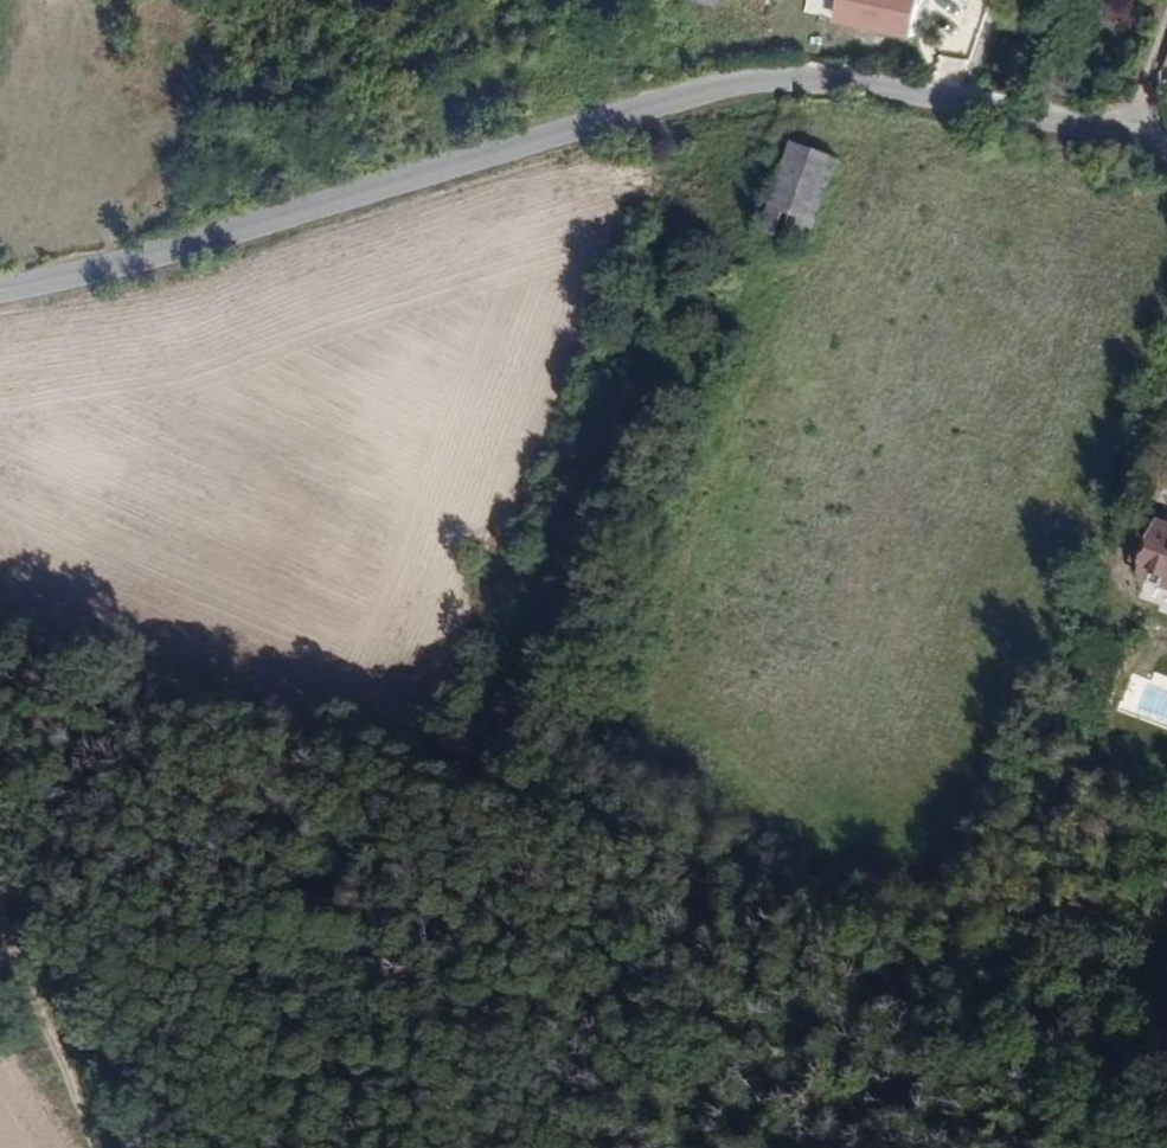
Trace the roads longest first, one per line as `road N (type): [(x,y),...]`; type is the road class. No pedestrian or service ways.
road 1 (residential): [(1166,149),(868,85),(734,84),(142,259),(0,291)]
road 2 (track): [(0,603),(493,813),(924,968)]

